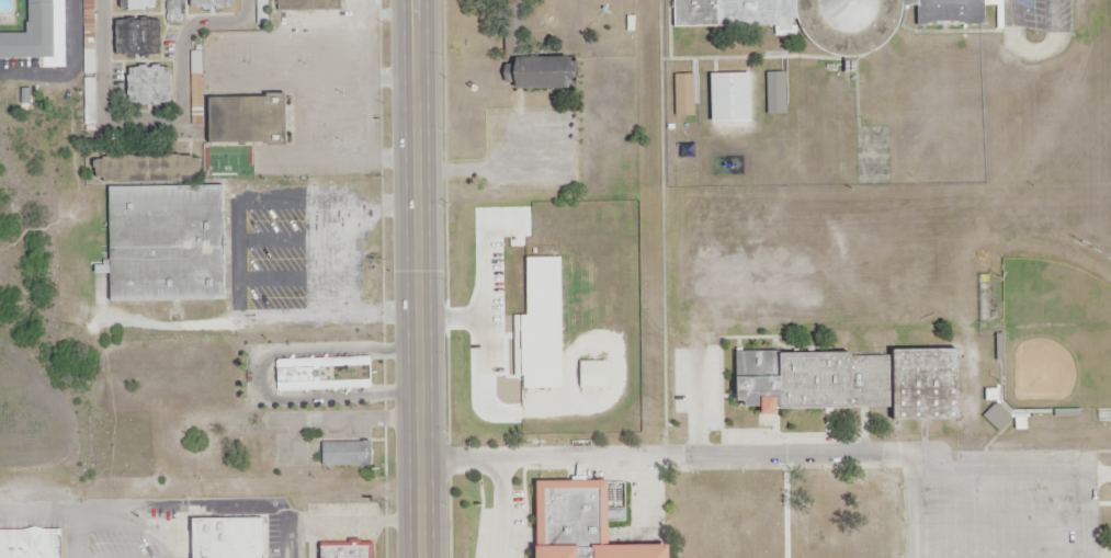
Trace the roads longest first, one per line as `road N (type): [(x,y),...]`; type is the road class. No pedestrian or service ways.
road 1 (secondary): [(422,557),(416,0)]

